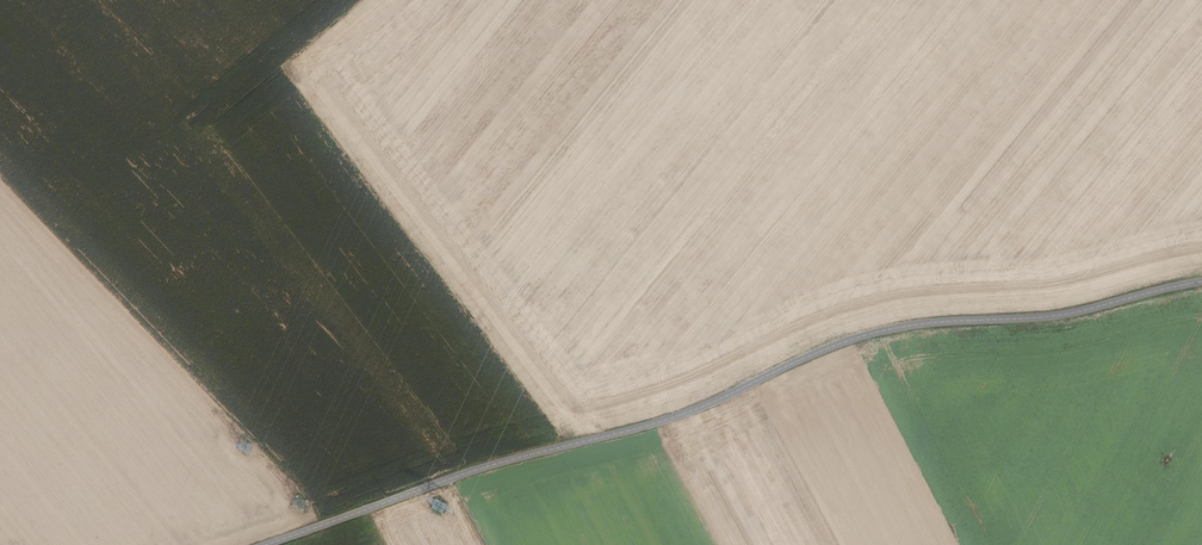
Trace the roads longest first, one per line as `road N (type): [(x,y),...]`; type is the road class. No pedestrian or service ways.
road 1 (tertiary): [(264,544),(474,470),(673,418),(853,339),(932,323),(1052,316),(1201,282)]

